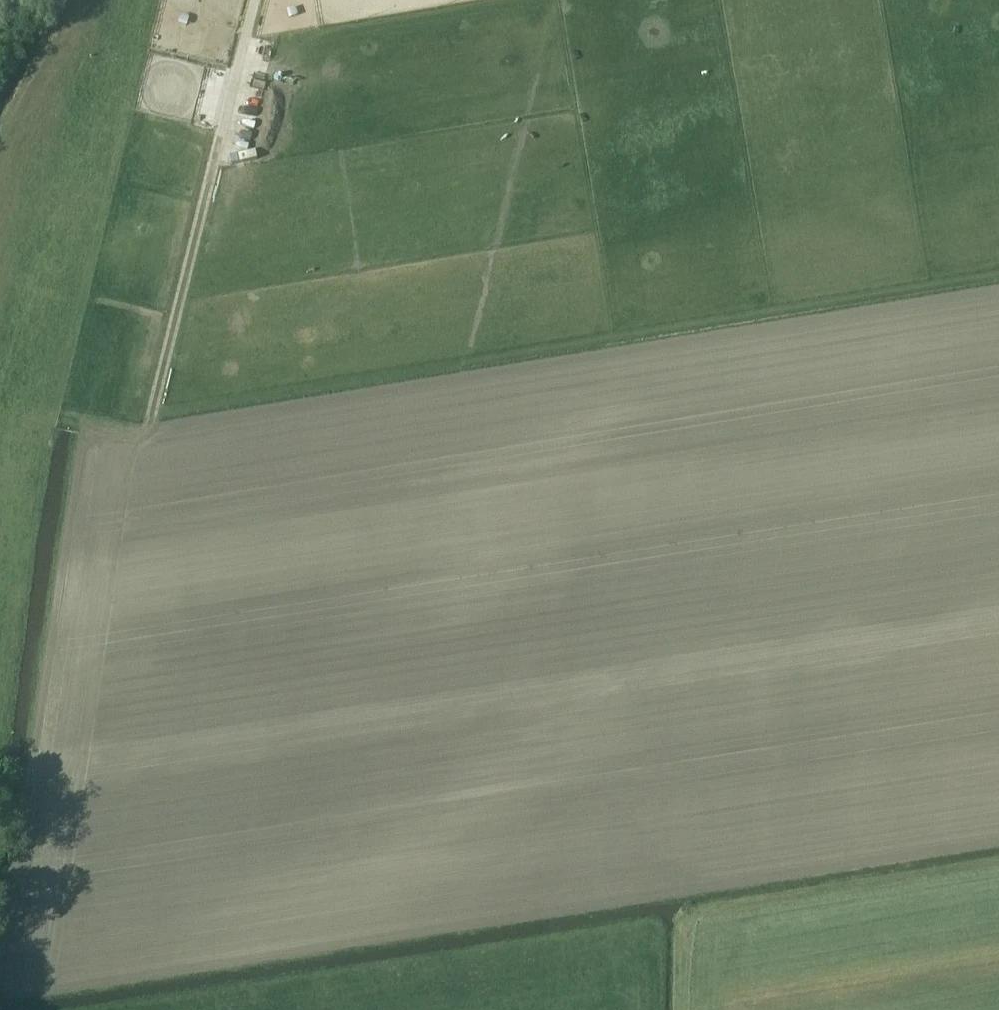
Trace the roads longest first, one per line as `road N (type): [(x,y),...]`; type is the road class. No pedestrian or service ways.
road 1 (track): [(51,416),(150,432),(254,0)]

